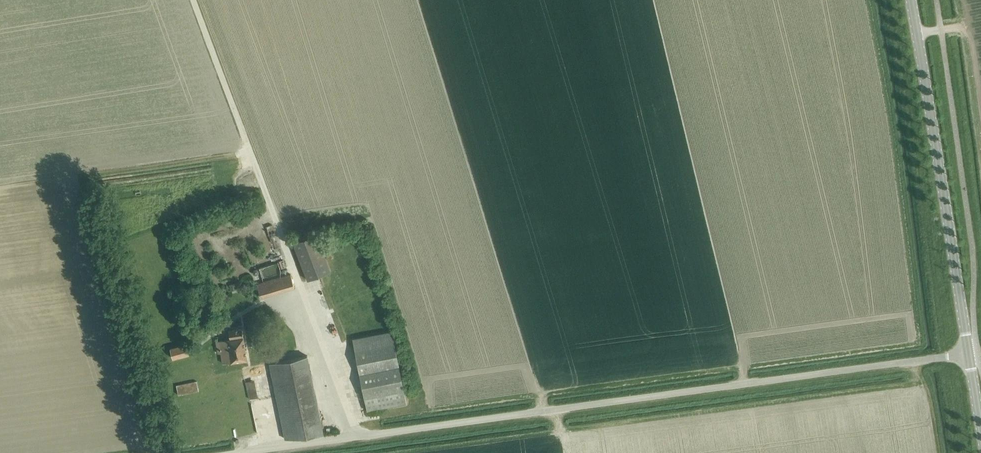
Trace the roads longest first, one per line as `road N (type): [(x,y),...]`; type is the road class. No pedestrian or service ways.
road 1 (track): [(867,0),(919,341),(431,409)]
road 2 (unclassified): [(232,452),(969,353)]
road 3 (track): [(891,0),(961,452)]
road 4 (tertiary): [(969,353),(911,0)]
road 5 (track): [(246,141),(194,0)]

